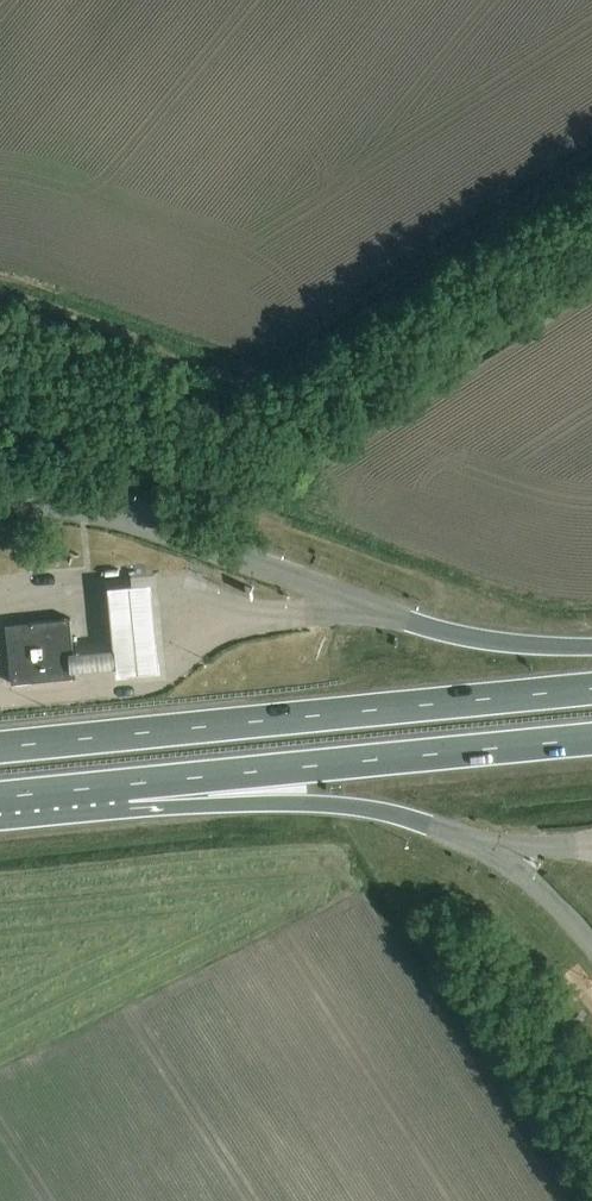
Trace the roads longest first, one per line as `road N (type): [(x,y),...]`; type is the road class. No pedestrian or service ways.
road 1 (trunk): [(591,689),(0,750)]
road 2 (trunk): [(66,800),(591,742)]
road 3 (trunk): [(66,800),(290,801),(413,820),(501,855)]
road 4 (trunk): [(591,662),(394,614)]

